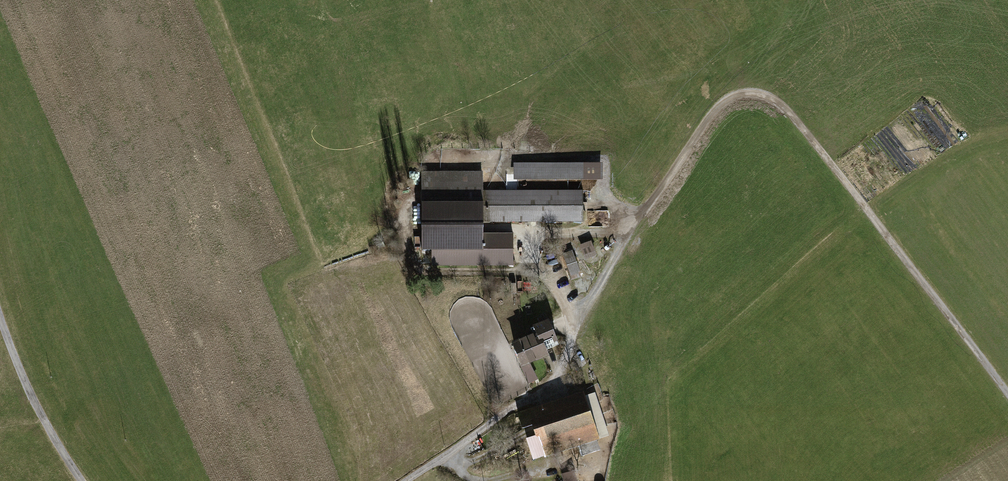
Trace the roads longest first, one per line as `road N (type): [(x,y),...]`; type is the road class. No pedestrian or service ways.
road 1 (unclassified): [(1007,395),(795,117),(761,95),(731,100),(683,161),(591,297),(557,381),(412,480)]
road 2 (unclassified): [(84,480),(44,416),(0,312)]

